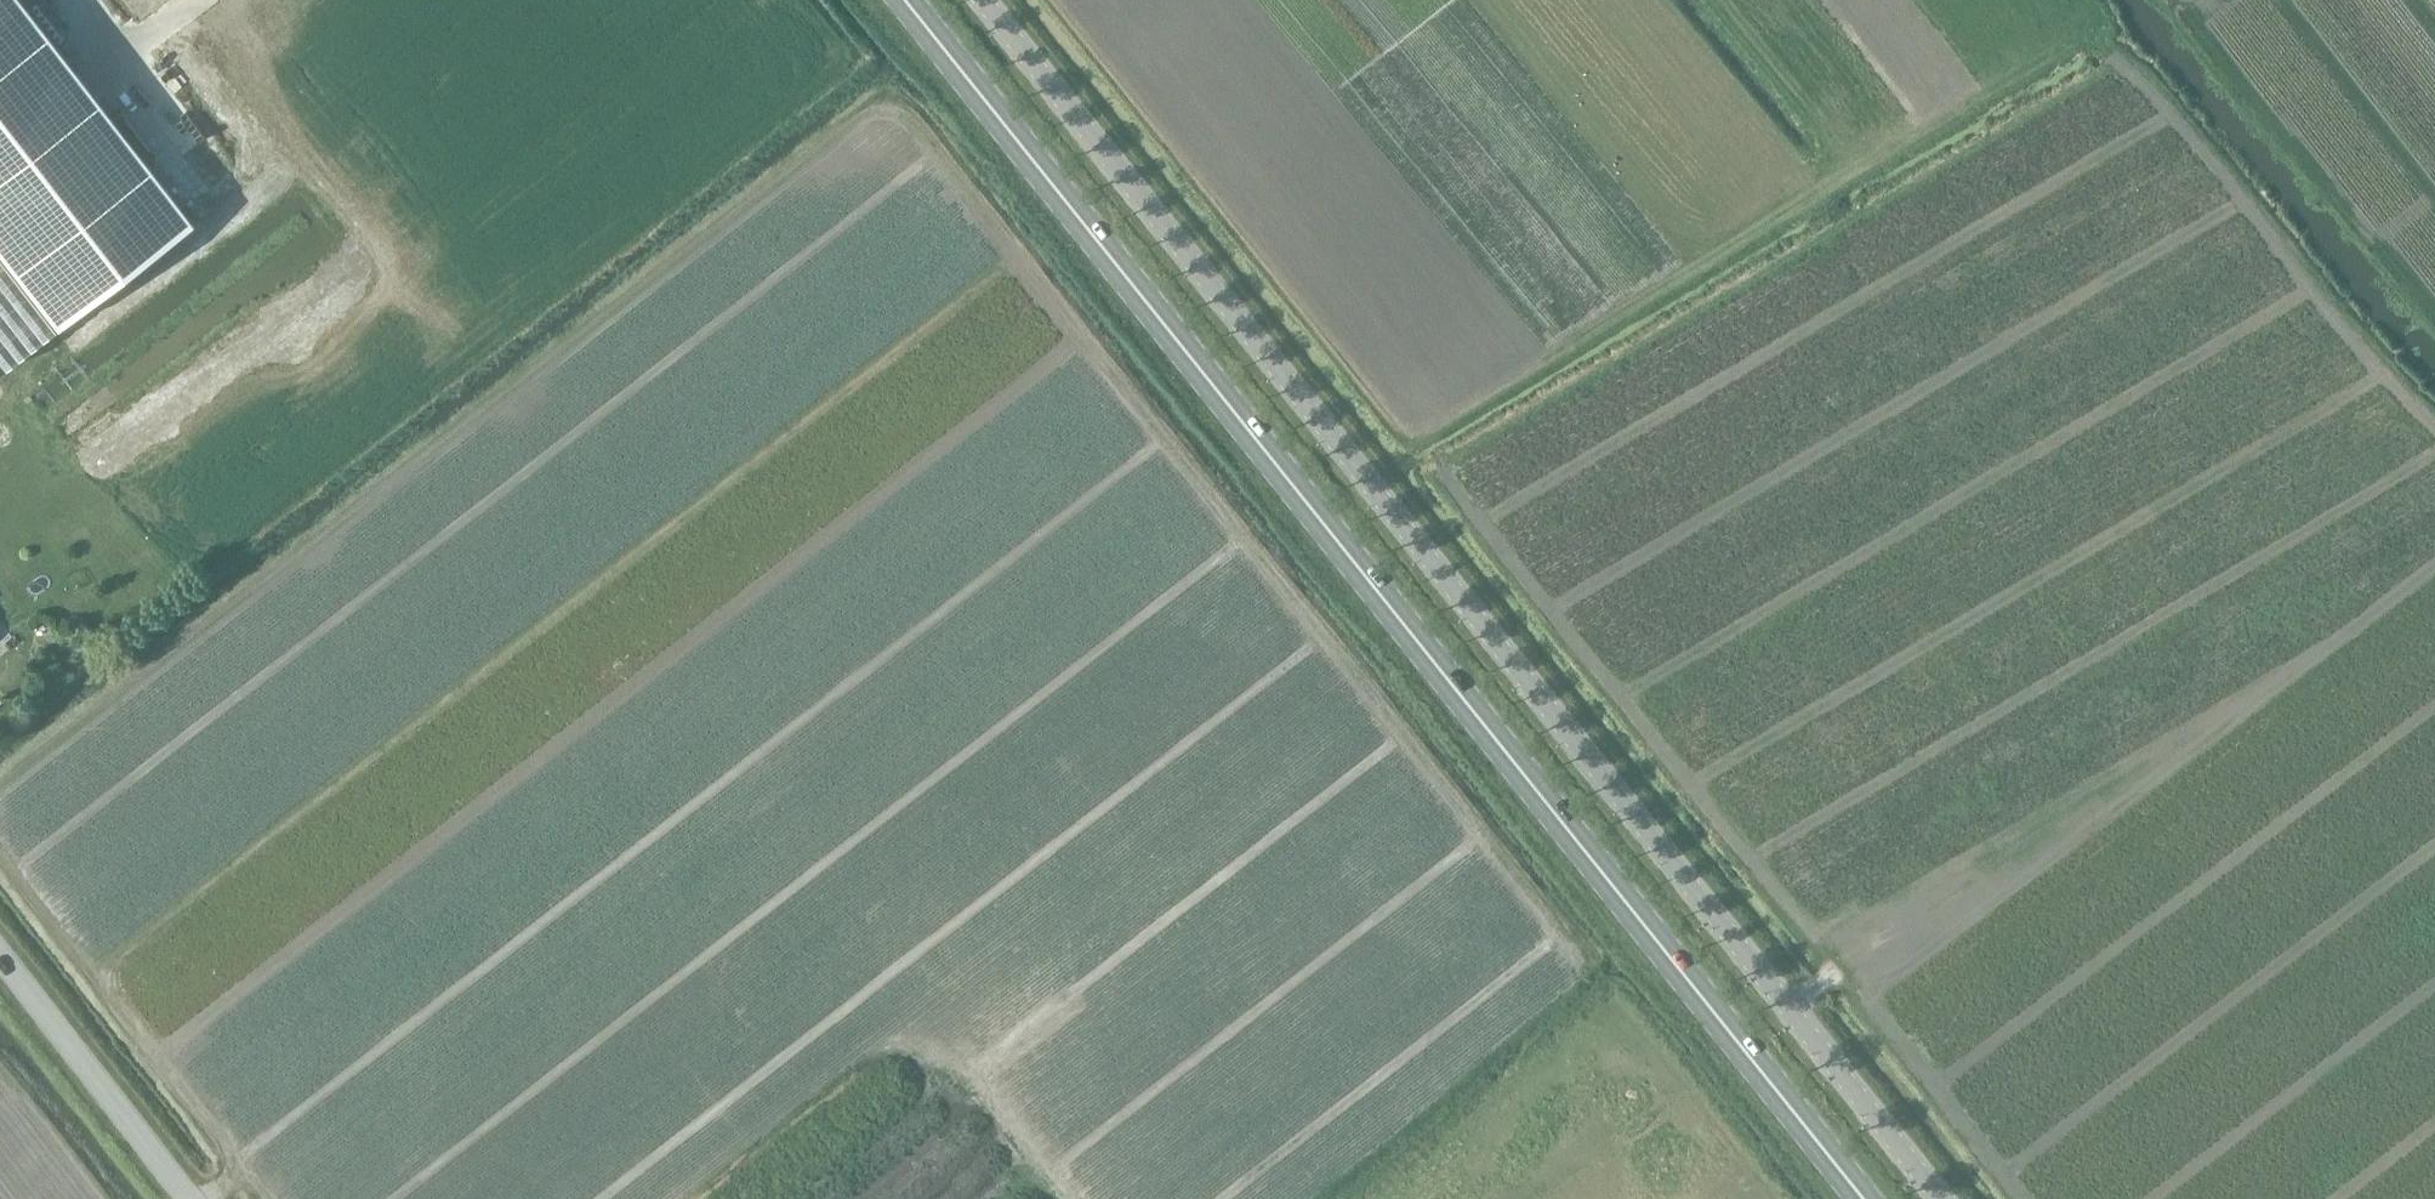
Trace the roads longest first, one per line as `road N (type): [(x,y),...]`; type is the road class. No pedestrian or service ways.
road 1 (unclassified): [(1941,1198),(983,0)]
road 2 (primary): [(1834,1198),(904,0)]
road 3 (unclassified): [(193,1198),(0,950)]

